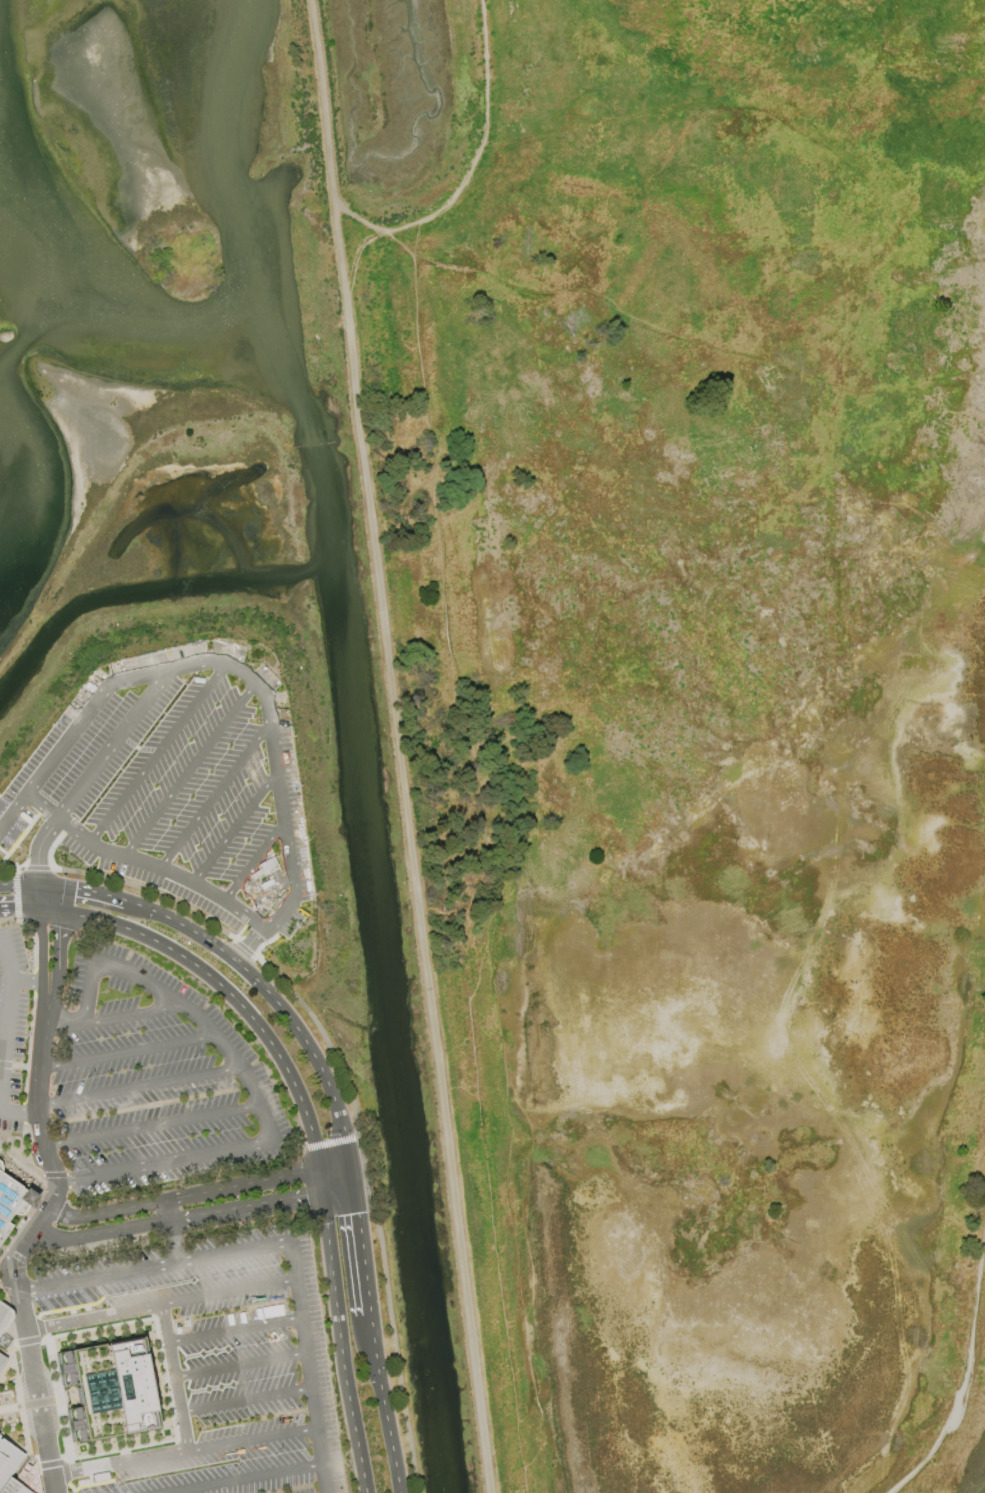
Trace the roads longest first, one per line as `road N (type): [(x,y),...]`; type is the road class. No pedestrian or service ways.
road 1 (track): [(753,0),(770,32),(773,67),(702,232),(655,257),(612,258),(497,216),(399,227)]
road 2 (tertiary): [(219,984),(279,1055),(310,1127),(366,1492)]
road 3 (track): [(890,1492),(931,1458),(964,1401),(984,1238)]
road 4 (track): [(483,0),(489,91),(473,162),(431,215),(399,227)]
road 5 (tertiary): [(350,1162),(313,1055),(235,961)]
road 6 (tertiary): [(400,1492),(370,1315)]
road 7 (tertiary): [(370,1315),(350,1162)]

